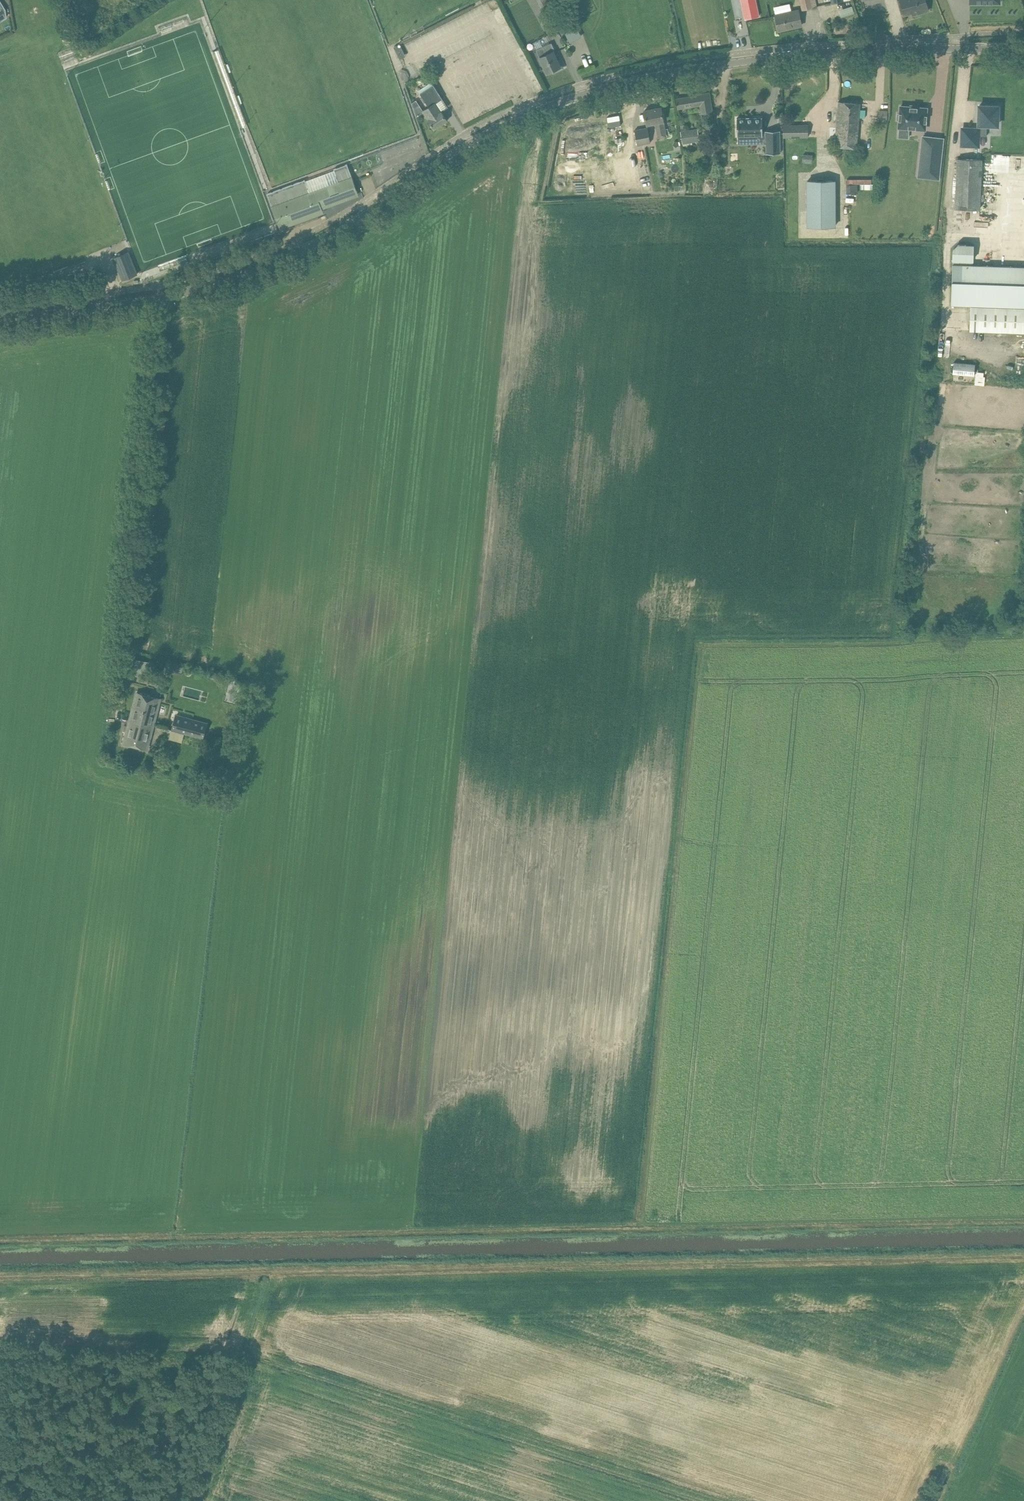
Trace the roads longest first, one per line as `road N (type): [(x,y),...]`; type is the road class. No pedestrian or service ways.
road 1 (tertiary): [(1023,50),(830,53),(631,82),(501,126),(329,238),(236,279),(159,299),(0,321)]
road 2 (track): [(0,1281),(1023,1257)]
road 3 (track): [(114,691),(159,299)]

